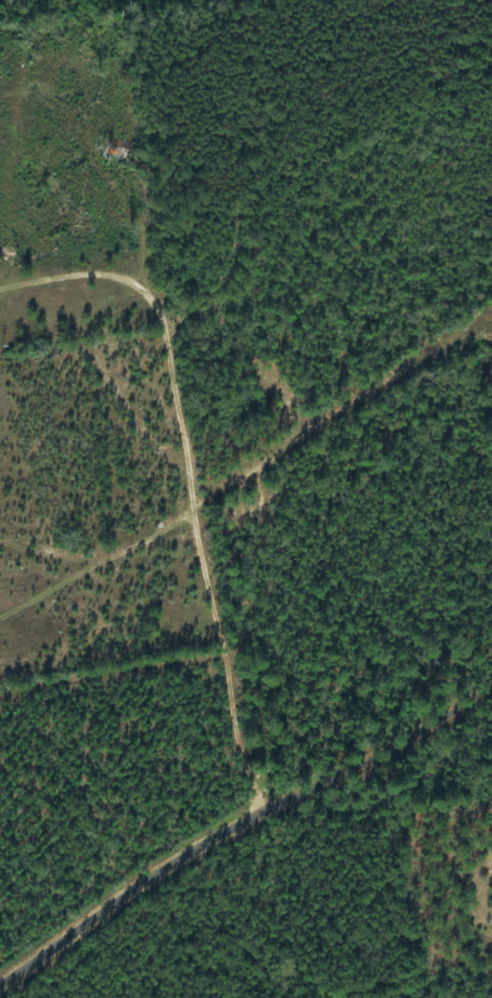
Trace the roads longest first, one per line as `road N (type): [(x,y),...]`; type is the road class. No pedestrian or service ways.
road 1 (residential): [(52,104),(107,312),(186,486),(186,506),(151,531),(245,789)]
road 2 (residential): [(491,672),(245,789),(0,940)]
road 3 (residential): [(491,349),(443,347),(255,462),(186,486)]

